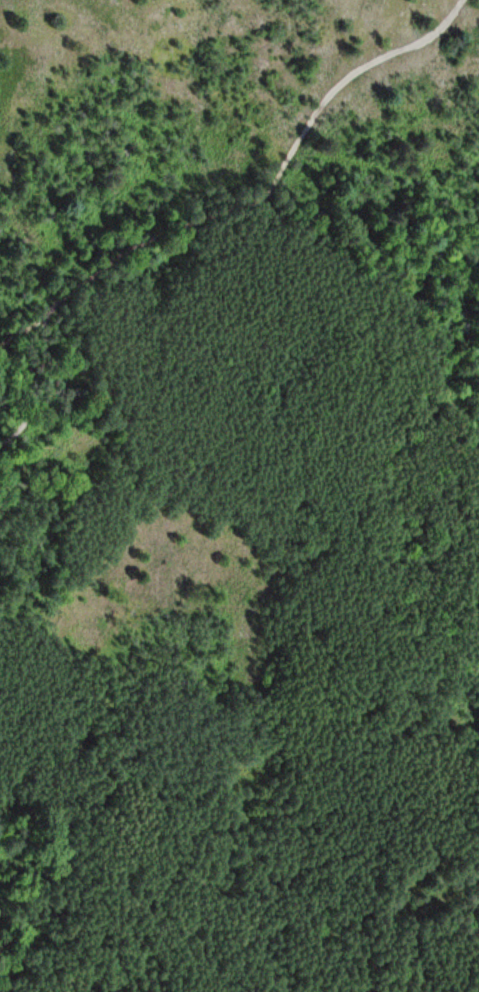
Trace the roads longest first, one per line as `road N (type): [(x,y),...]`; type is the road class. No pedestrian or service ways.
road 1 (track): [(461,0),(434,30),(354,72),(320,102),(263,197),(156,232),(0,339)]
road 2 (track): [(0,444),(24,422),(54,339),(54,303)]

